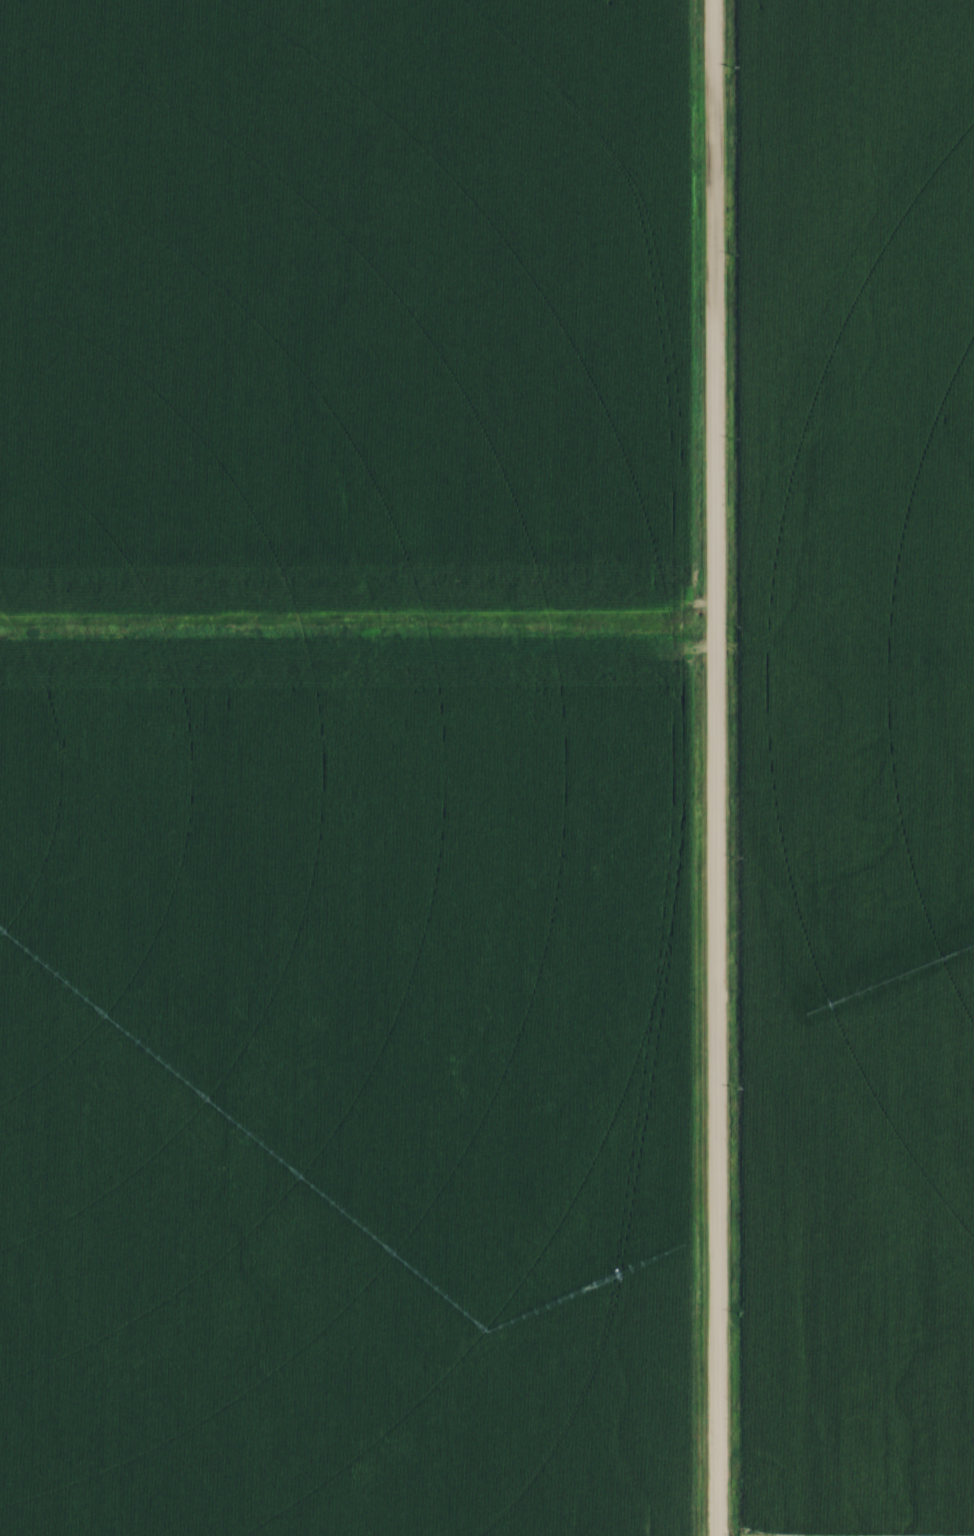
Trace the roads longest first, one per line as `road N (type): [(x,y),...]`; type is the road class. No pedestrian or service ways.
road 1 (residential): [(715,1535),(712,0)]

